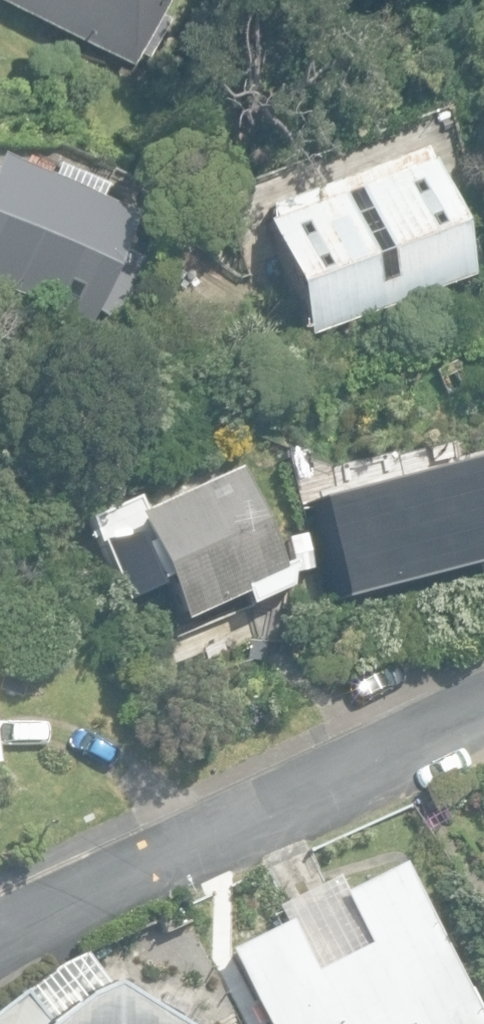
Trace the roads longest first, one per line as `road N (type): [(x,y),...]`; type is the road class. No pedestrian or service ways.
road 1 (residential): [(0,937),(483,703)]

